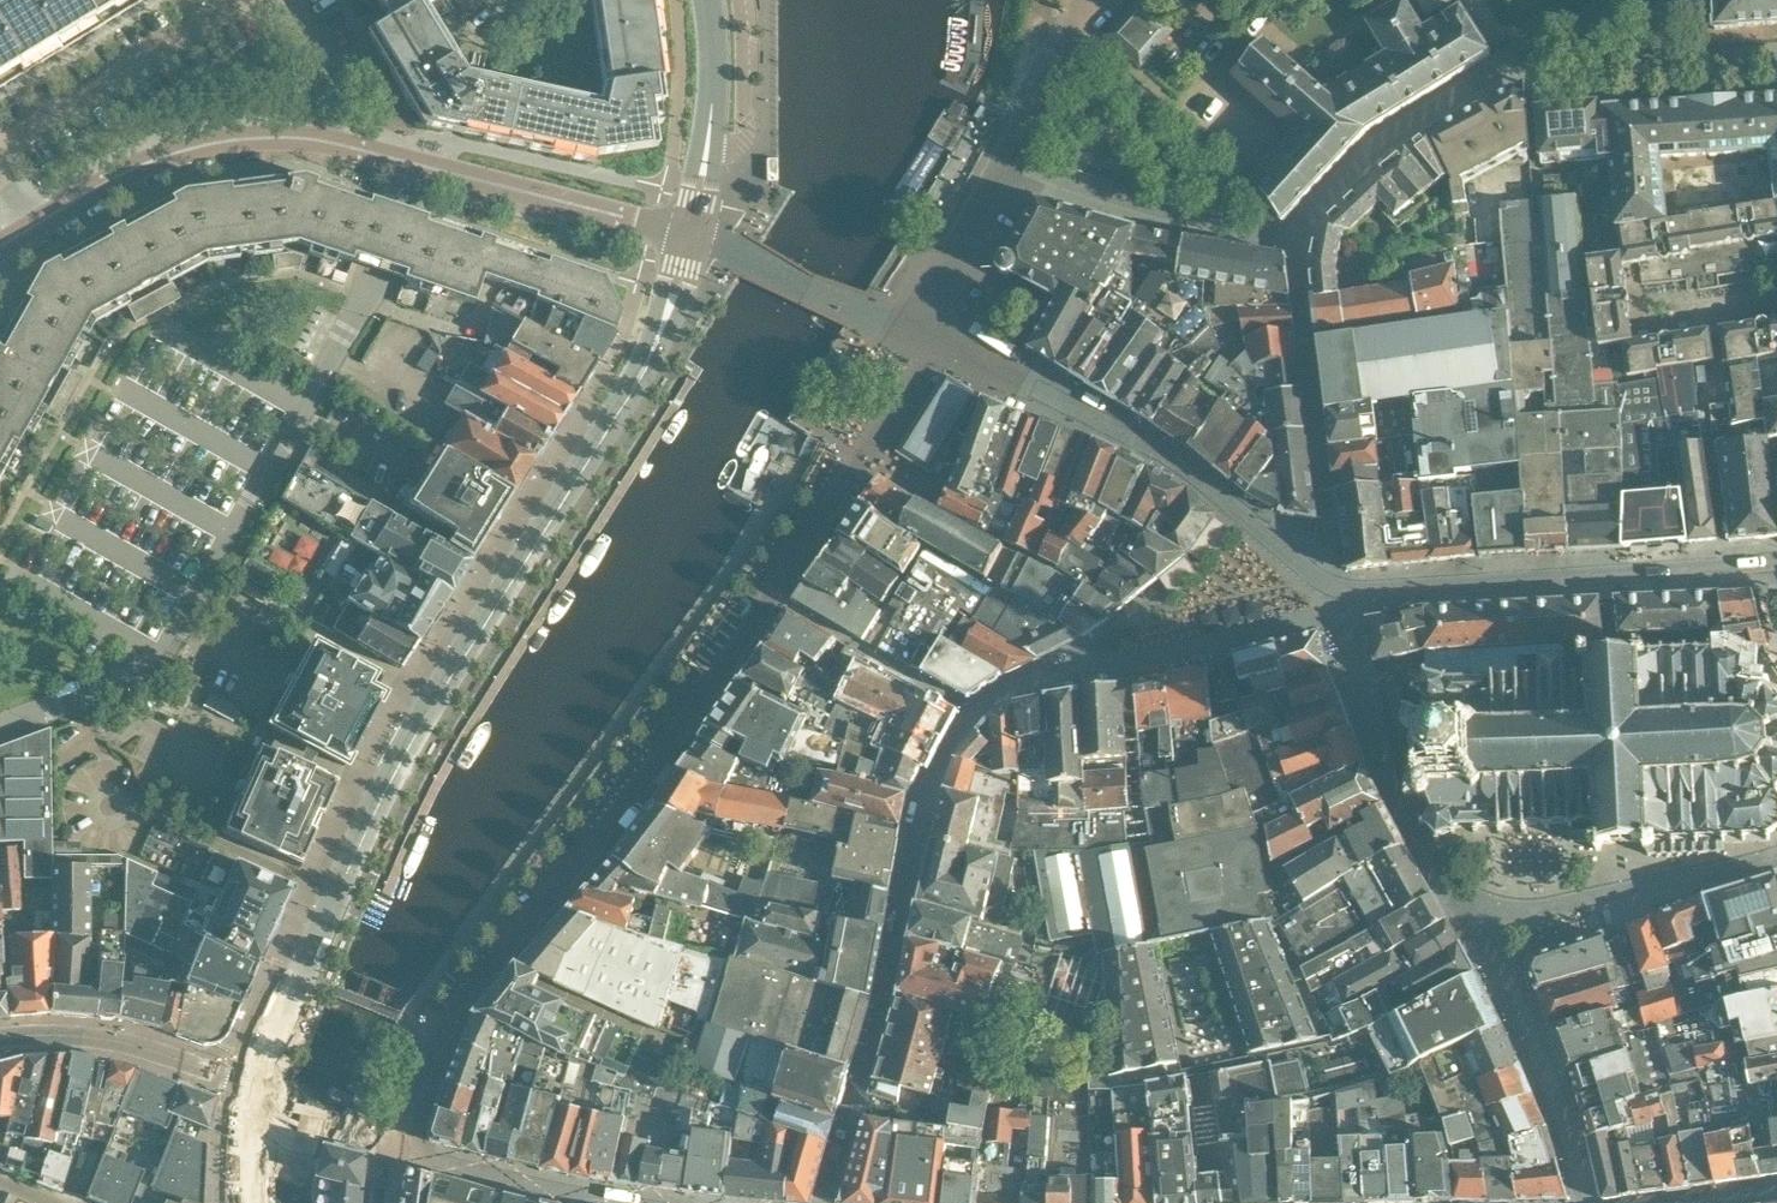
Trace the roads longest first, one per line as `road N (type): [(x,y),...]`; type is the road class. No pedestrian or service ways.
road 1 (unclassified): [(401,1150),(416,1083),(456,1012),(675,738),(941,335)]
road 2 (unclassified): [(257,1089),(389,779),(630,391),(668,312),(688,235)]
road 3 (residential): [(827,1202),(938,773),(966,723),(1013,691),(1332,611)]
road 4 (residential): [(0,728),(97,693),(170,644),(360,309),(414,163)]
road 5 (unclassified): [(1776,57),(1659,63),(1585,39),(1535,45),(1344,176),(1311,210),(1302,243)]
road 6 (unclassified): [(941,335),(1168,456),(1323,581)]
road 7 (unclassified): [(1323,581),(1363,591),(1776,561)]
road 8 (residential): [(414,163),(310,139),(205,145),(138,166),(0,247)]
road 9 (unclassified): [(1302,243),(1132,204),(1006,158)]
road 10 (residential): [(688,235),(414,163)]
road 11 (unclassified): [(0,1039),(110,1041),(257,1089)]
road 12 (unclassified): [(688,235),(712,96),(709,0)]
road 13 (unclassified): [(911,326),(1006,158)]
road 14 (unclassified): [(401,1150),(257,1089)]
road 15 (unclassified): [(727,246),(866,313)]
road 16 (unclassified): [(1006,158),(1081,25)]

